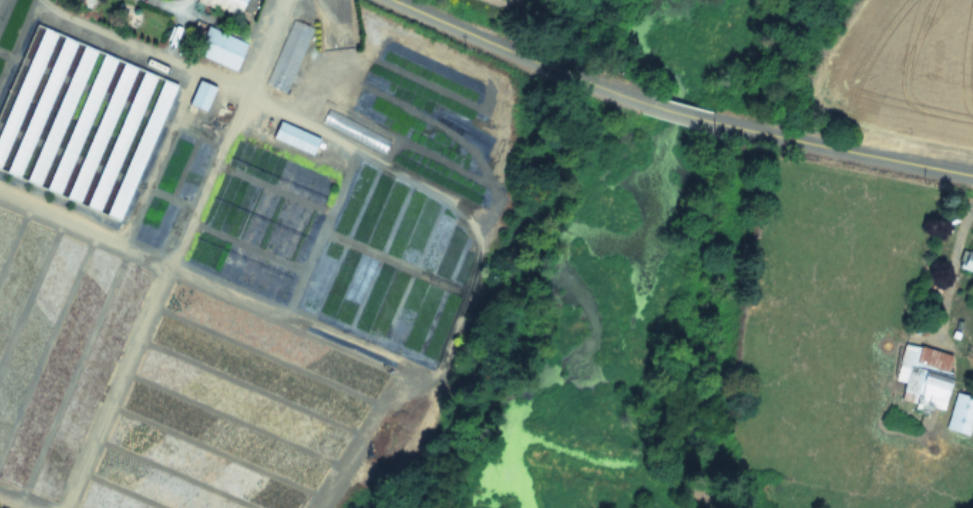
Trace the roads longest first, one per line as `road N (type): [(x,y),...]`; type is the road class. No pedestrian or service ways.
road 1 (residential): [(639,100),(399,0)]
road 2 (residential): [(972,173),(756,130)]
road 3 (residential): [(756,130),(639,100)]

